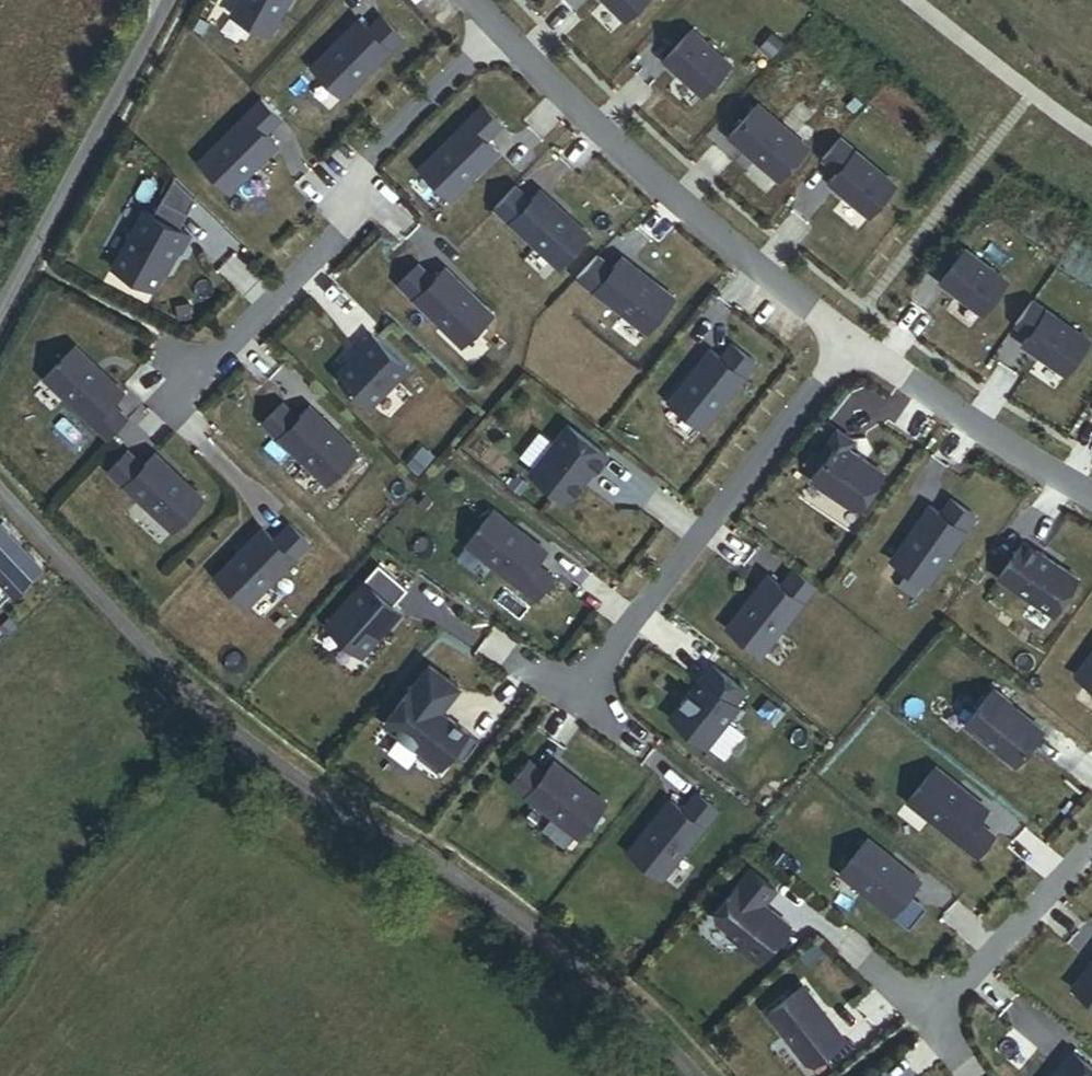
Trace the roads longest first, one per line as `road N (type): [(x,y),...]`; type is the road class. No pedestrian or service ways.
road 1 (residential): [(695,1075),(561,952),(294,782),(207,713),(0,491)]
road 2 (residential): [(494,25),(369,150),(361,210),(170,397)]
road 3 (residential): [(494,25),(659,182),(849,341)]
road 4 (residential): [(849,341),(573,701)]
road 5 (residential): [(0,310),(164,12)]
road 6 (residential): [(849,341),(1091,494)]
road 7 (residential): [(1091,844),(930,1016)]
road 8 (track): [(1091,136),(916,0)]

